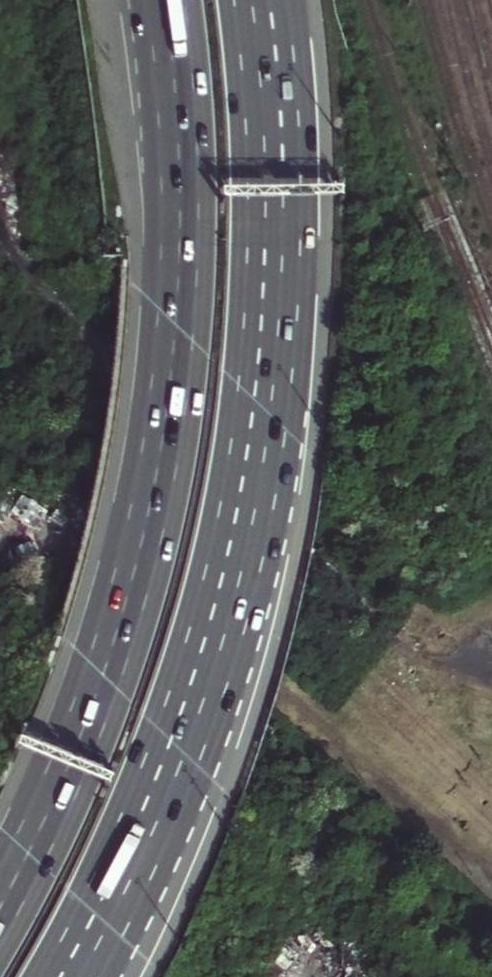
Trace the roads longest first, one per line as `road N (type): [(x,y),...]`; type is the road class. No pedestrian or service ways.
road 1 (trunk): [(66,976),(176,749),(250,495),(273,270),(261,0)]
road 2 (trunk): [(164,0),(180,254),(157,468),(100,676),(0,907)]
road 3 (track): [(491,648),(416,648),(49,290),(0,226)]

